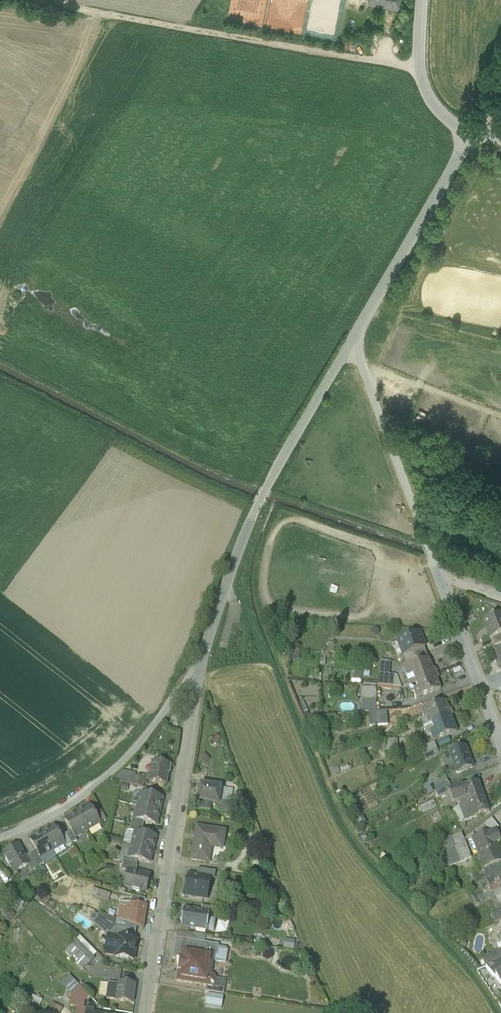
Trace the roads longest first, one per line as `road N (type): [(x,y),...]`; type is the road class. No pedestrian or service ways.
road 1 (residential): [(351,340),(500,741)]
road 2 (unclassified): [(146,1012),(202,661)]
road 3 (unclassified): [(202,661),(258,504),(351,340)]
road 4 (residential): [(0,837),(73,802),(114,770),(202,661)]
road 5 (unclassified): [(351,340),(472,132)]
road 6 (track): [(25,0),(177,26)]
road 7 (unclassified): [(472,132),(427,95),(422,0)]
road 8 (track): [(366,379),(393,377),(500,415)]

